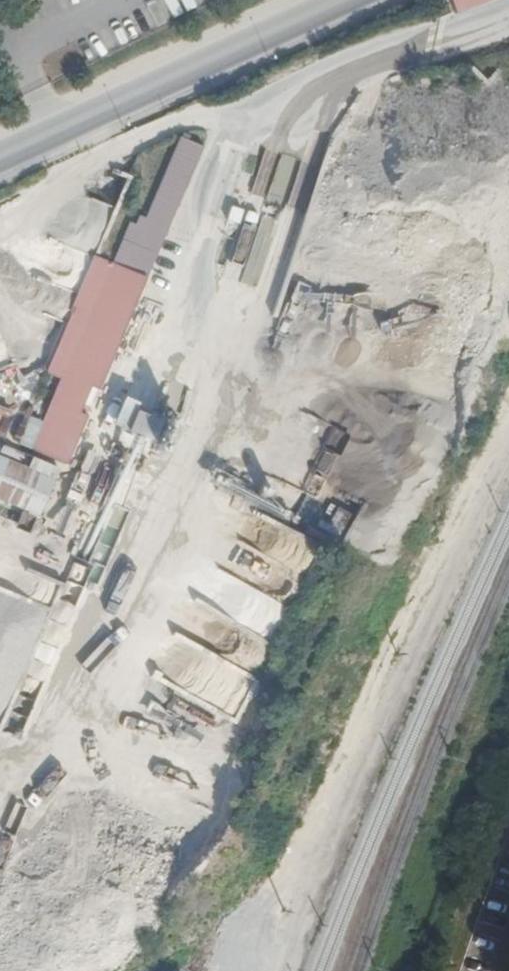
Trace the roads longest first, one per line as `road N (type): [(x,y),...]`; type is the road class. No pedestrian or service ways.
road 1 (secondary): [(49,133),(332,0)]

